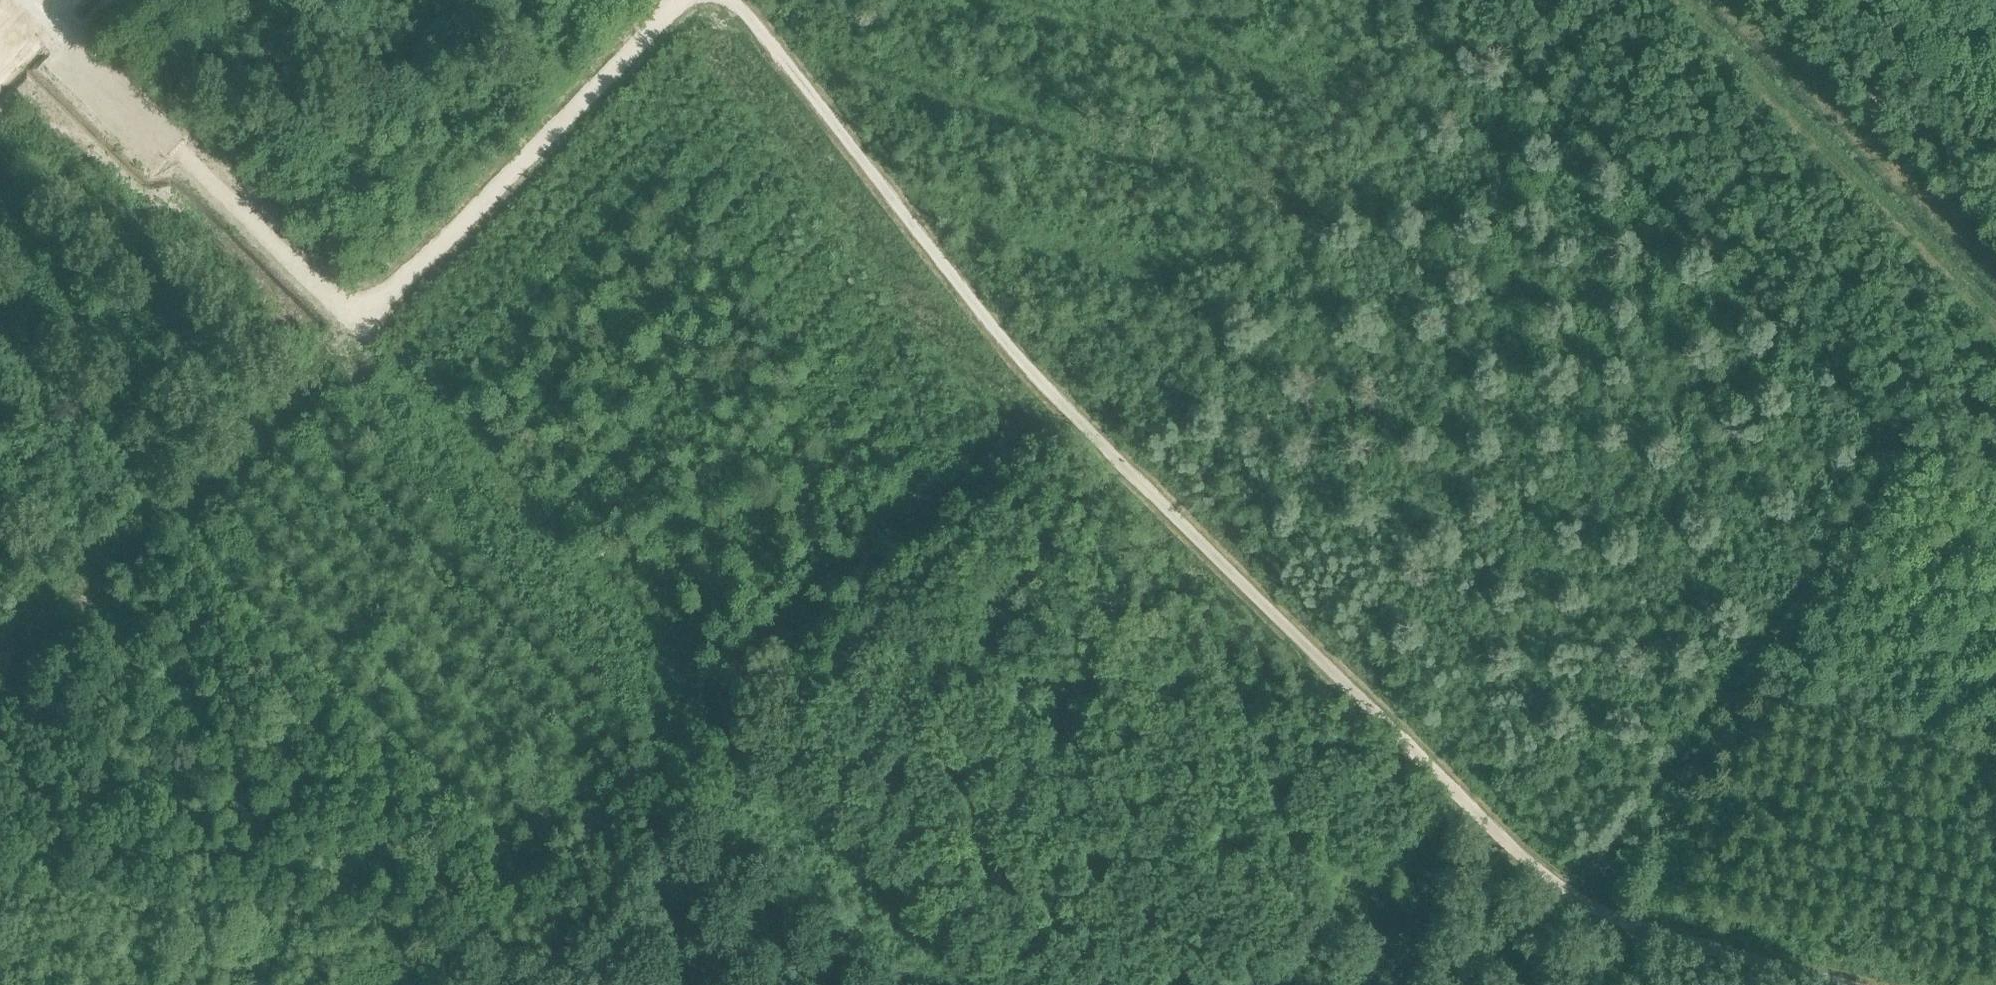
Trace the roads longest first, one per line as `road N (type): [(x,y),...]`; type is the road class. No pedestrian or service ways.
road 1 (track): [(1870,984),(1570,898),(1213,560),(981,318),(738,0)]

